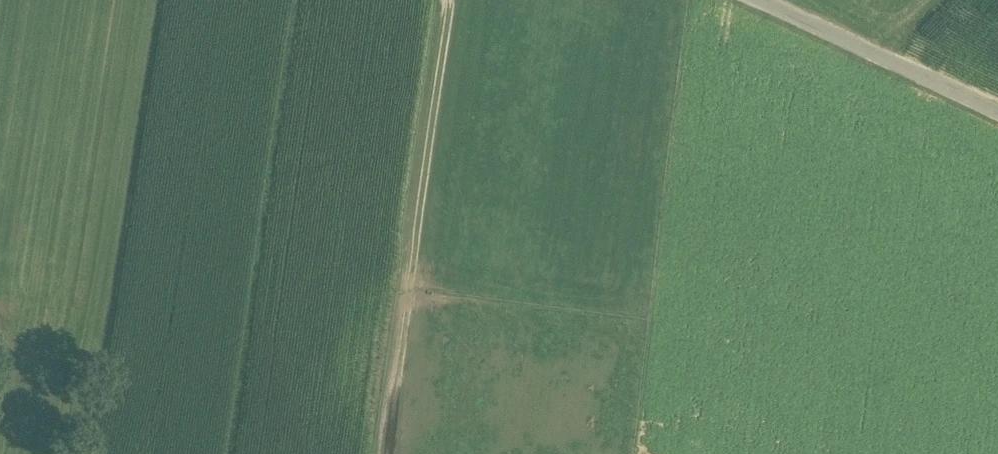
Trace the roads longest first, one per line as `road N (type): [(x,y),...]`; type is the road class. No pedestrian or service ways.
road 1 (unclassified): [(997,117),(744,0)]

